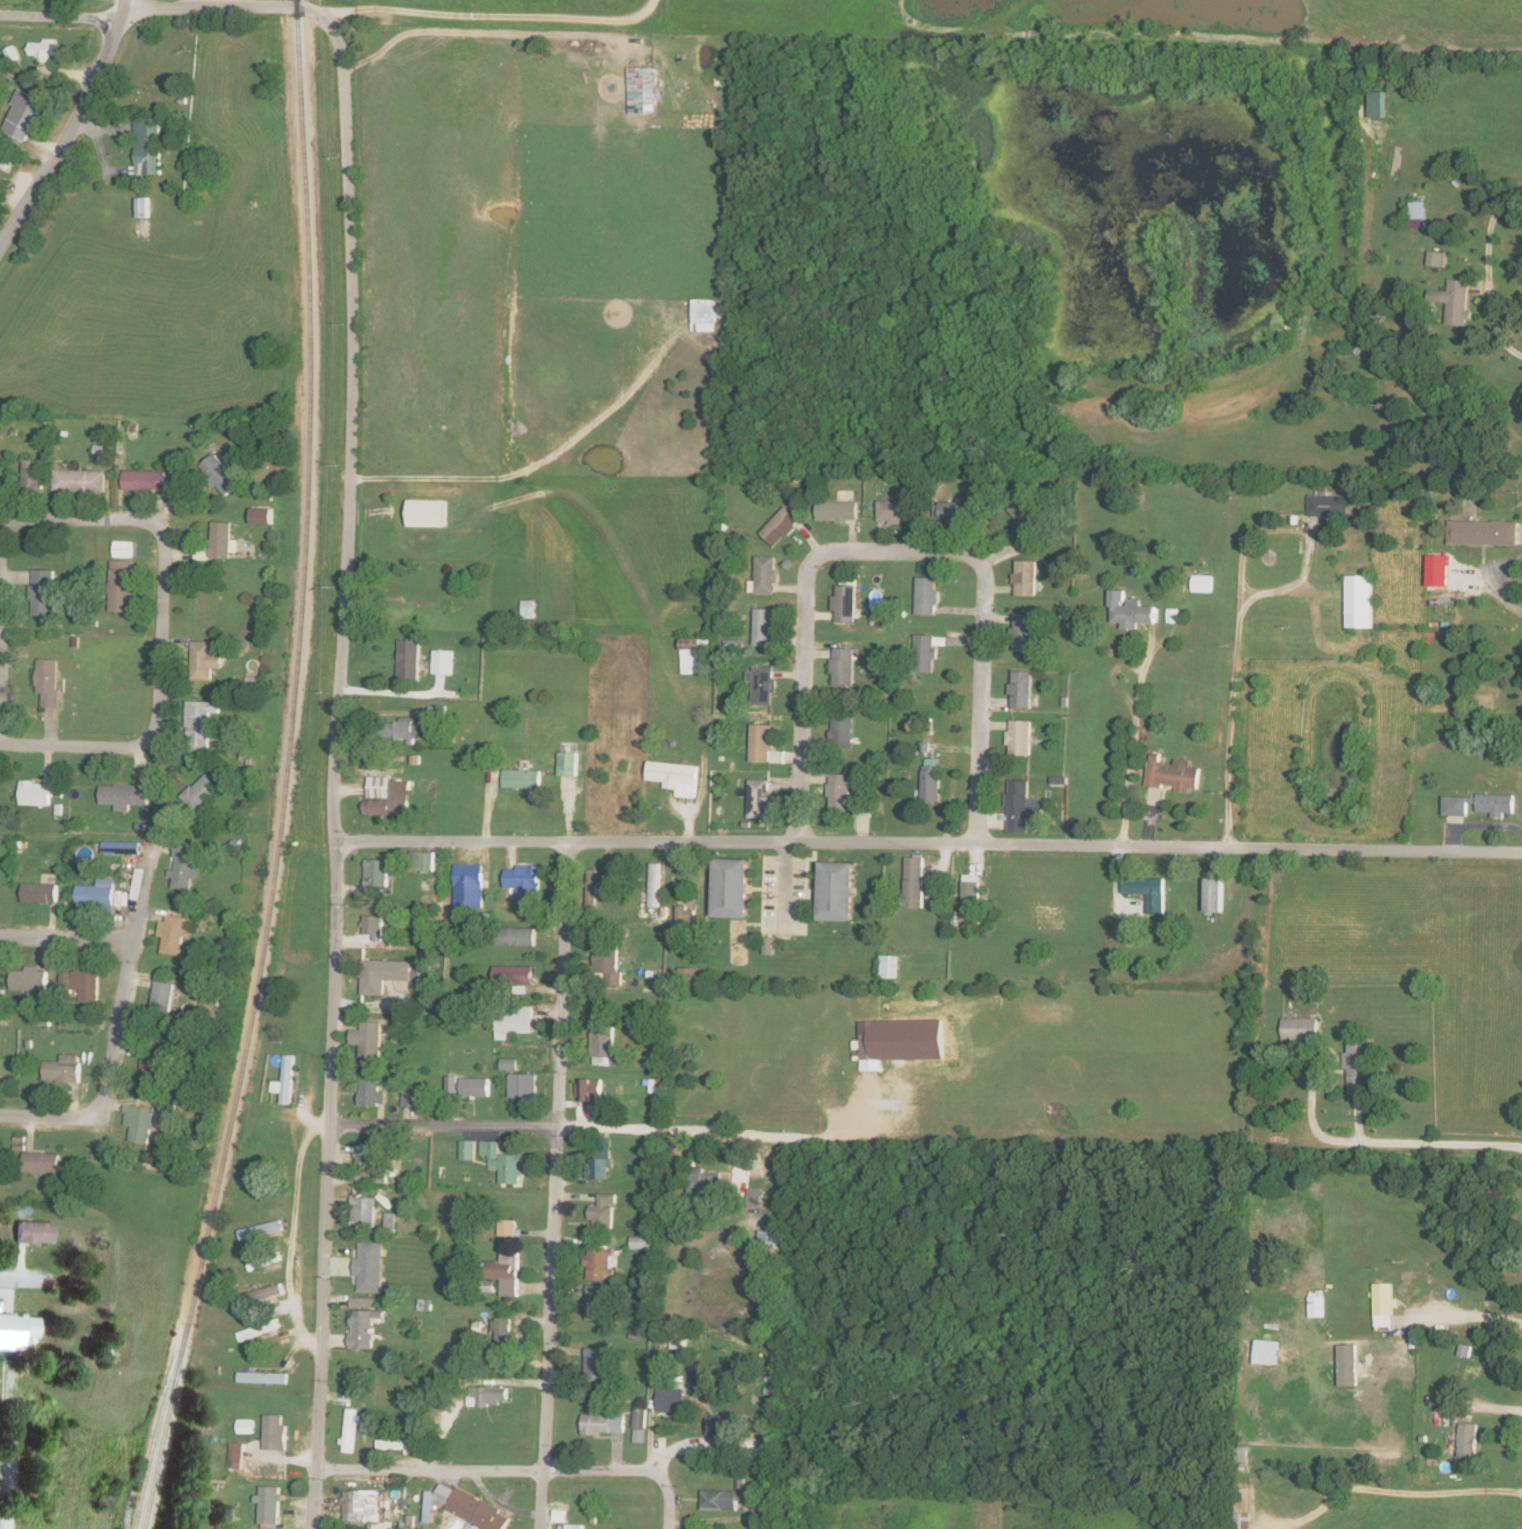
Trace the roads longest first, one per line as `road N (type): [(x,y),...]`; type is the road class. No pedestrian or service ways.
road 1 (residential): [(309,1528),(336,974),(338,847),(329,800),(350,524),(350,181),(339,50),(318,14)]
road 2 (residential): [(1521,858),(1122,848),(338,847)]
road 3 (residential): [(801,845),(806,584),(820,562),(840,553),(939,554),(969,559),(984,591),(978,848)]
road 4 (residential): [(544,1528),(544,1365),(570,844)]
road 5 (residential): [(0,635),(8,523),(137,525),(158,534),(165,560),(156,736),(143,750),(1,744)]
road 6 (residential): [(775,1193),(777,1143),(520,1127),(329,1127)]
road 7 (residential): [(669,1501),(663,1477),(643,1471),(314,1473)]
road 8 (residential): [(1226,850),(1242,554),(1254,539),(1305,530)]
road 9 (residential): [(318,14),(625,25),(652,0)]
road 10 (residential): [(102,1117),(145,846)]
road 11 (tertiary): [(0,242),(71,127),(124,0)]
road 12 (residential): [(329,1127),(308,1134),(299,1154),(293,1258),(297,1337),(320,1368)]
road 13 (residential): [(1240,599),(1307,595),(1305,530),(1363,431)]
road 14 (residential): [(318,14),(293,7),(120,15)]
road 15 (residential): [(130,943),(0,936)]
road 16 (residential): [(120,15),(0,17)]

